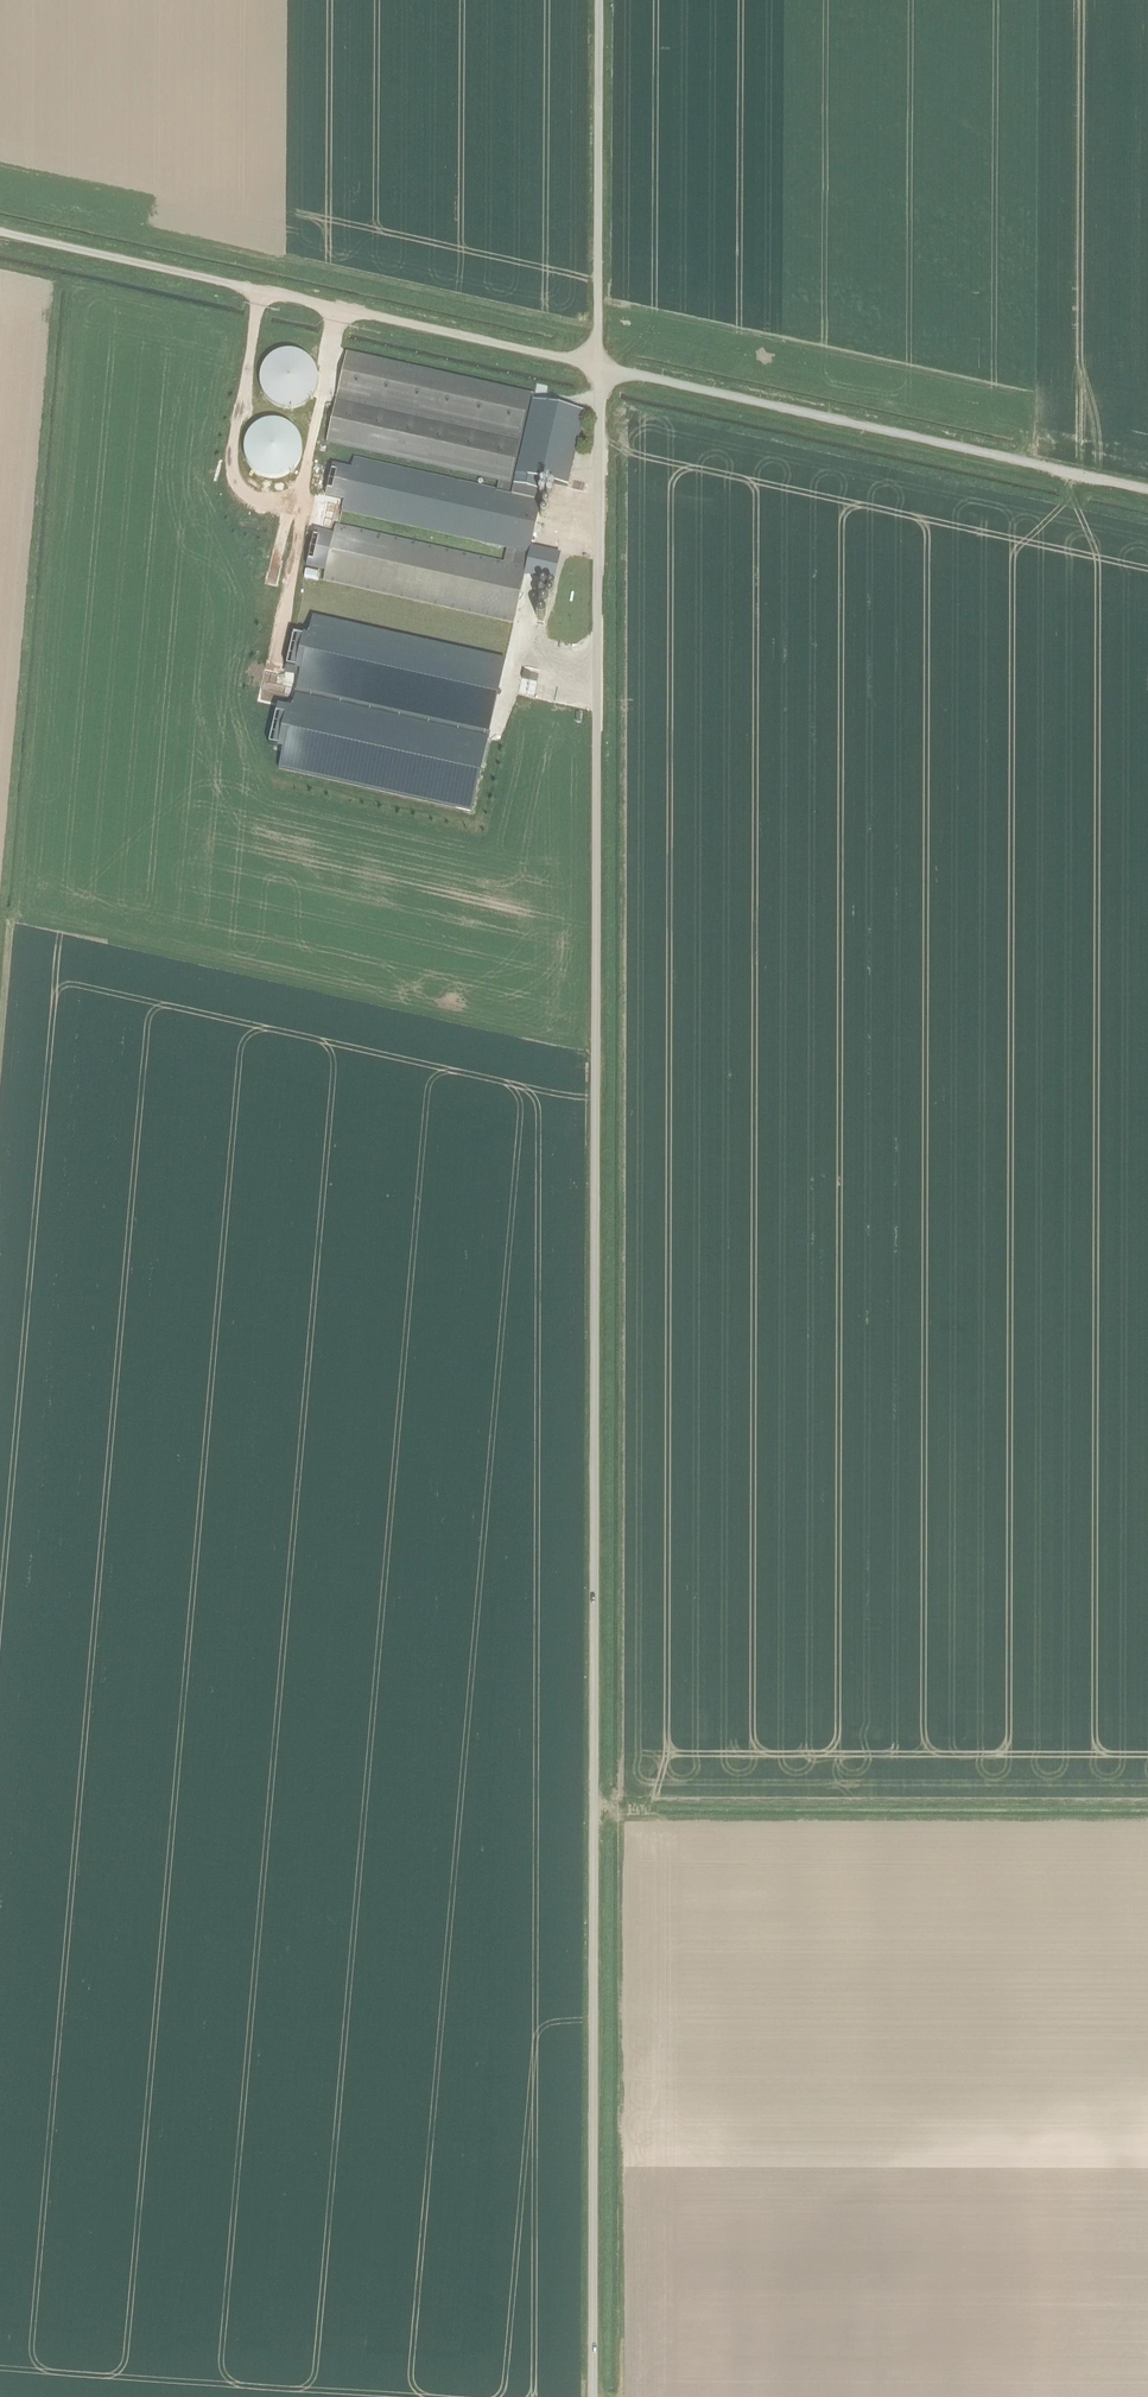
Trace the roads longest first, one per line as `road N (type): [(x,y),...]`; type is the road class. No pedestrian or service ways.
road 1 (unclassified): [(594,2396),(601,365)]
road 2 (unclassified): [(601,365),(0,232)]
road 3 (unclassified): [(1147,490),(601,365)]
road 4 (unclassified): [(601,365),(601,0)]

